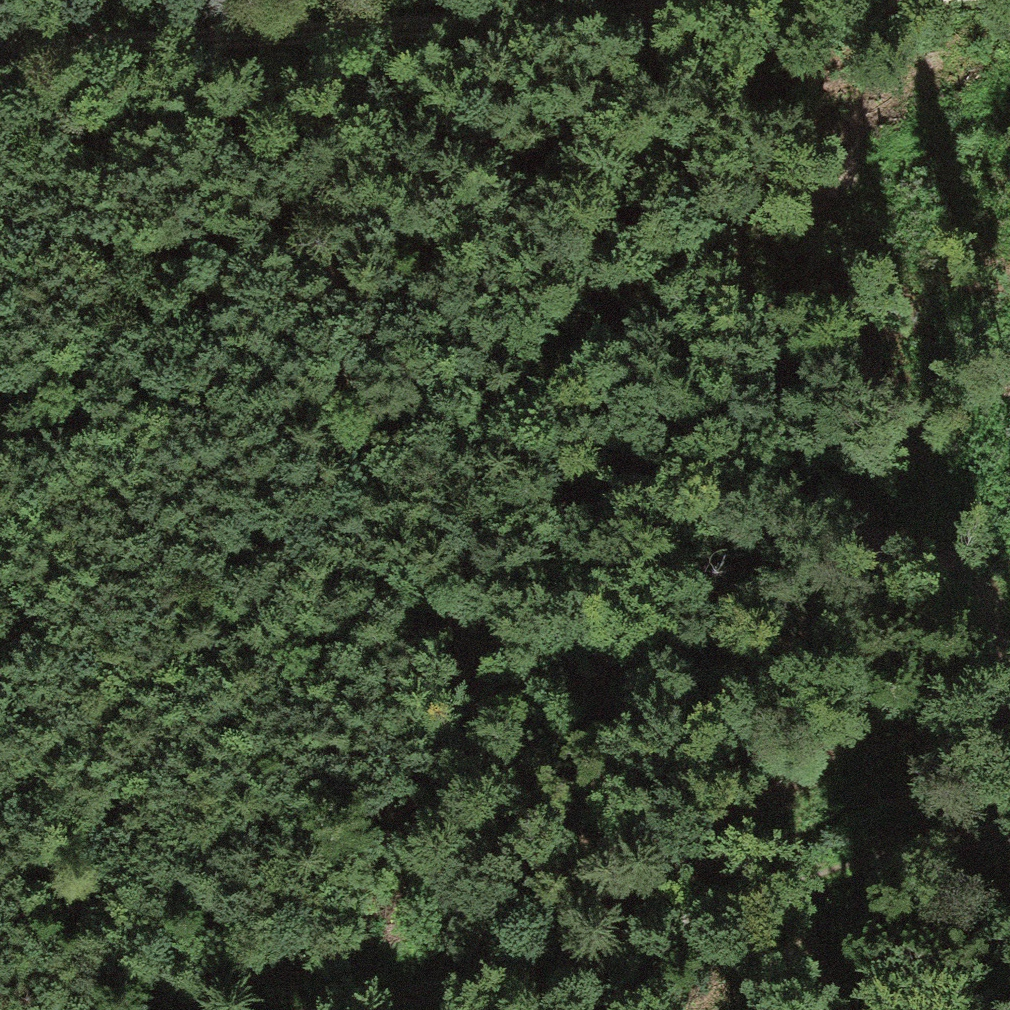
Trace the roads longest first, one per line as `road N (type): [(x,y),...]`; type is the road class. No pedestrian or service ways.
road 1 (track): [(1009,88),(949,115),(646,317),(373,514),(0,808)]
road 2 (track): [(846,0),(0,48)]
road 3 (track): [(342,1009),(554,974),(782,909),(1009,829)]
road 4 (track): [(377,999),(497,930),(1009,740)]
road 5 (track): [(305,35),(0,193)]

